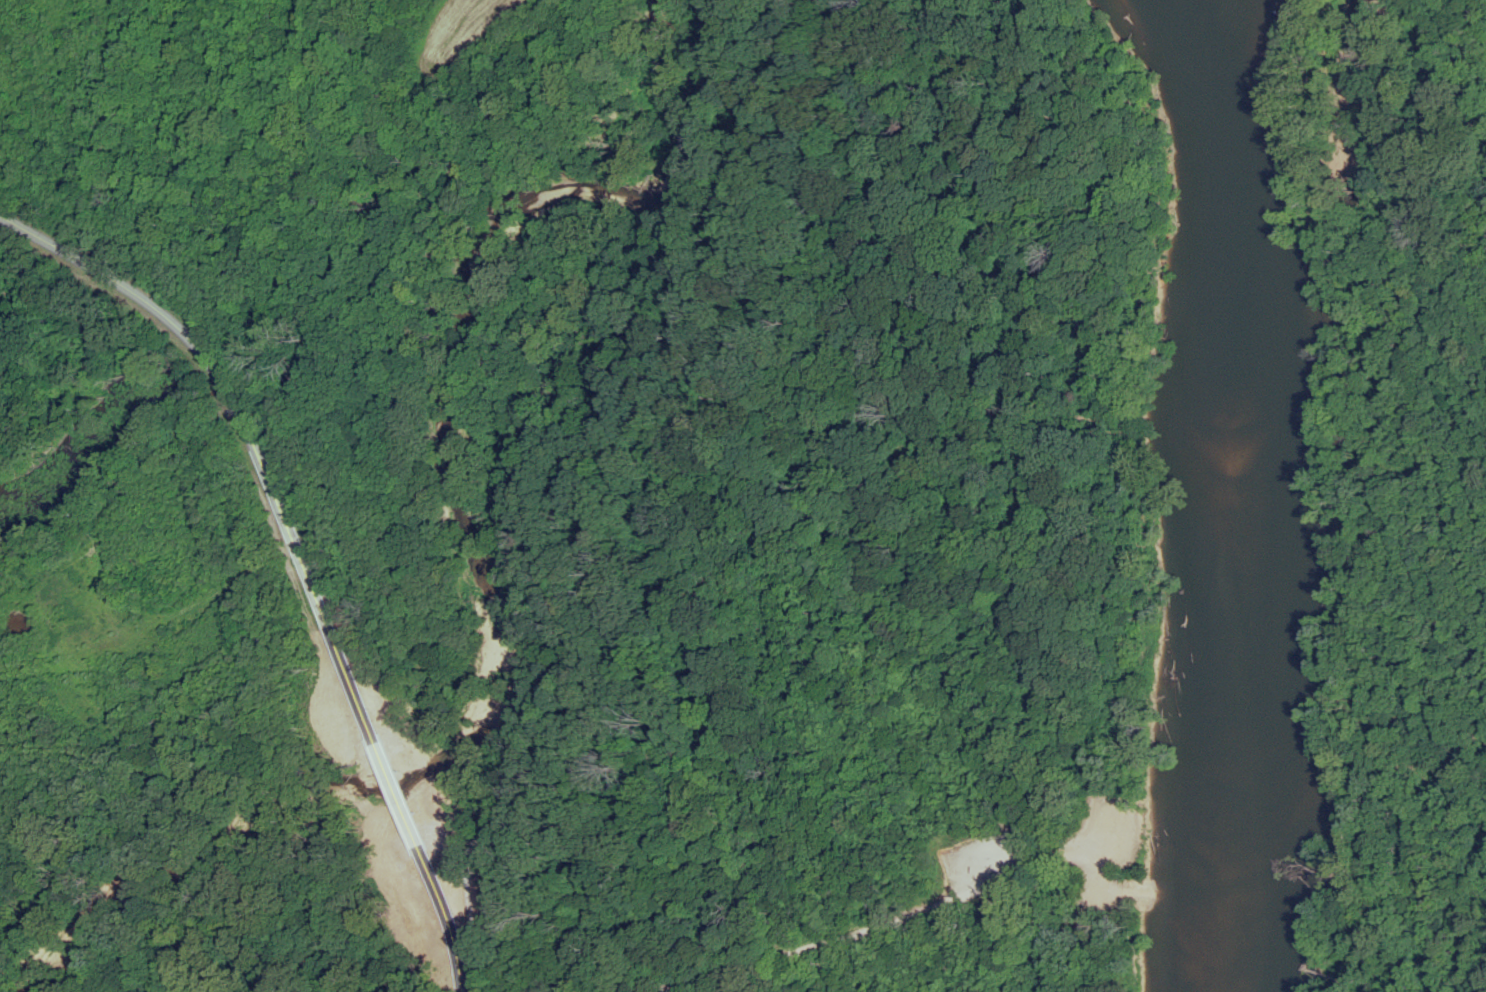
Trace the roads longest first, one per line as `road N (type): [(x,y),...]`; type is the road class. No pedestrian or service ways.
road 1 (tertiary): [(462,991),(423,854),(227,392),(149,306),(0,218)]
road 2 (residential): [(658,991),(846,938),(1033,862),(1084,851)]

